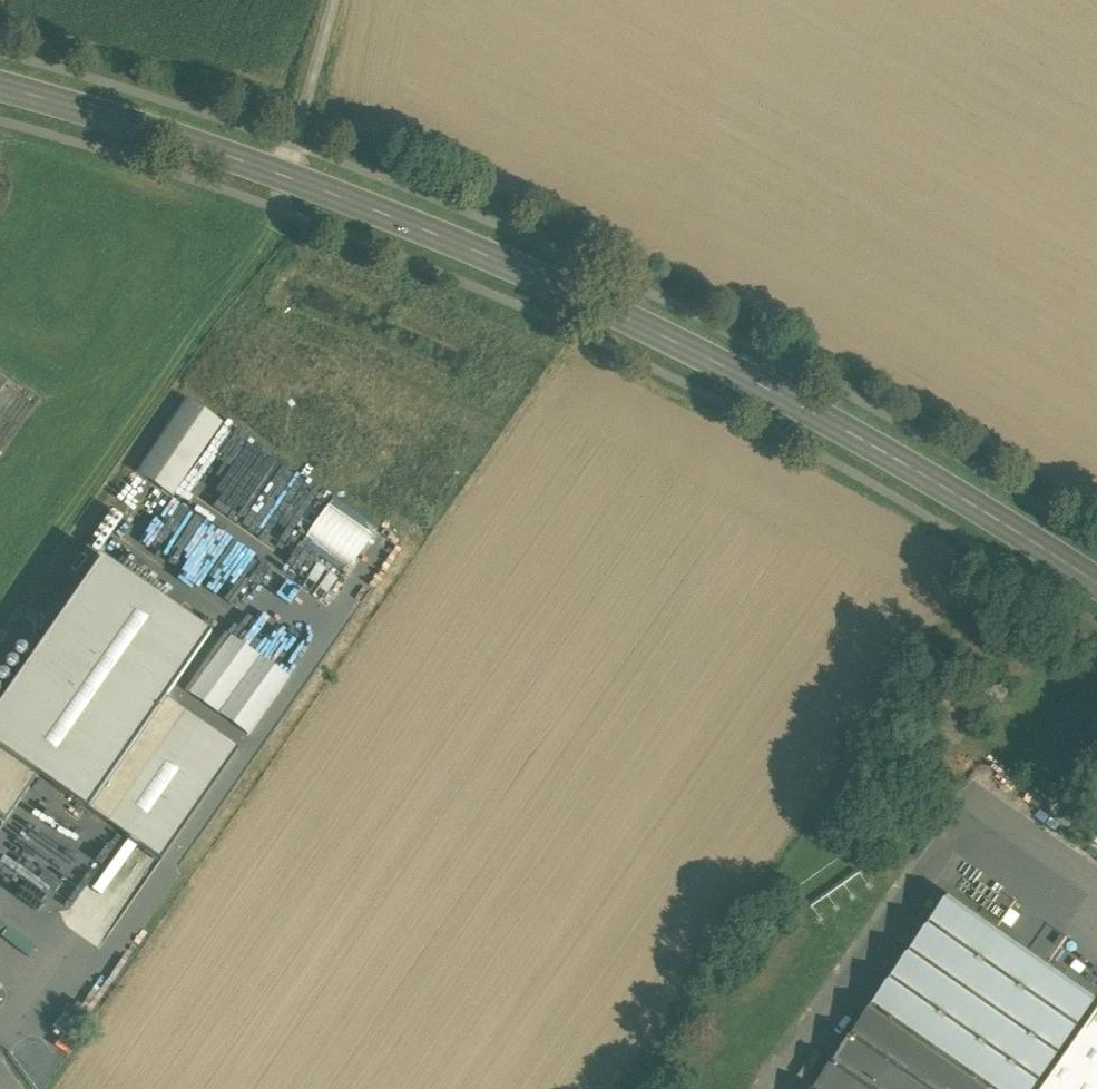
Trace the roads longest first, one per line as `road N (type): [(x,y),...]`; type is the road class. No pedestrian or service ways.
road 1 (secondary): [(1096,584),(926,477),(627,321),(287,179),(0,88)]
road 2 (track): [(287,179),(336,0)]

